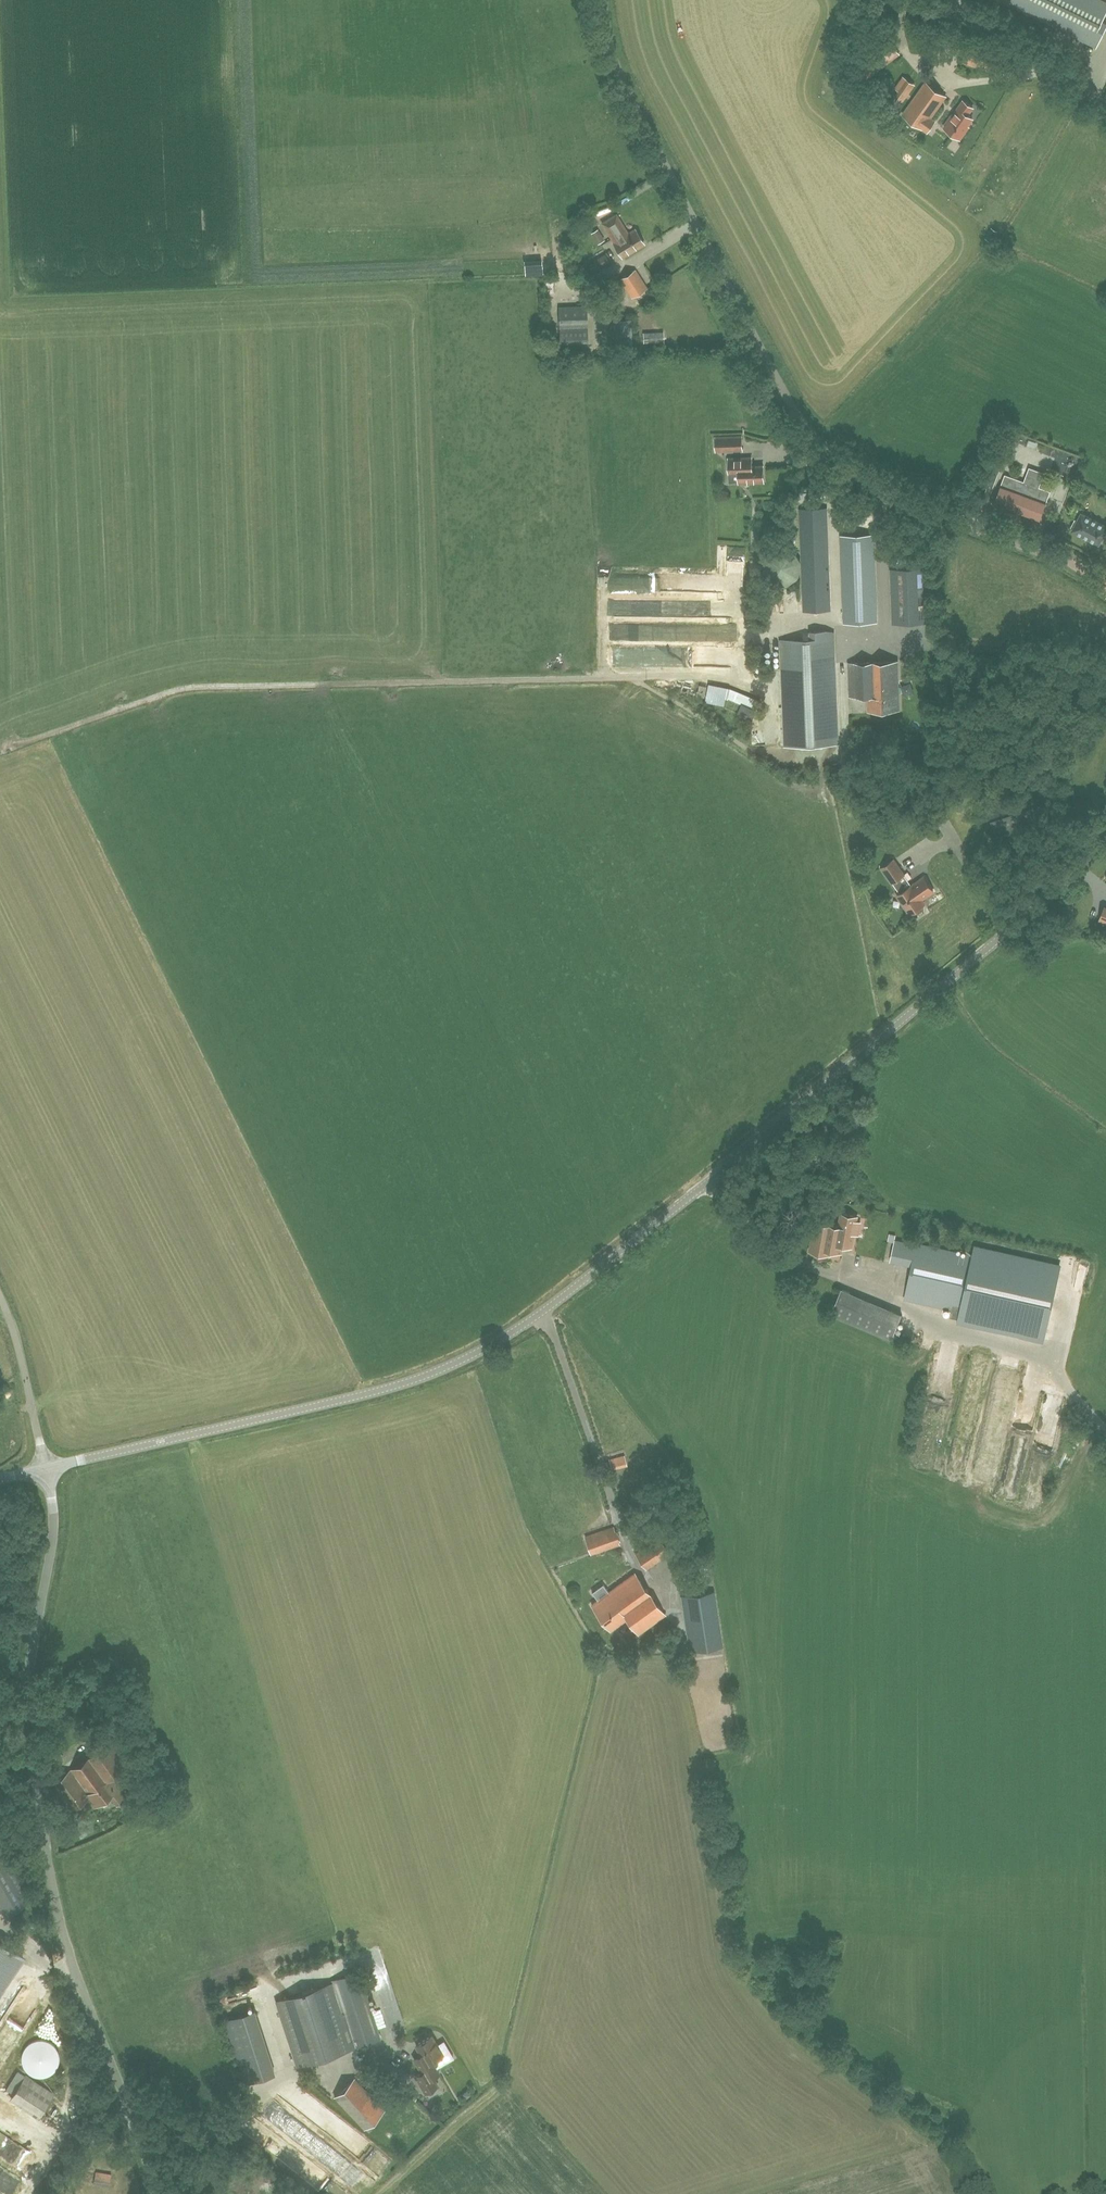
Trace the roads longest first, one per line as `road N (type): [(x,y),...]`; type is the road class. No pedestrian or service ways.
road 1 (tertiary): [(46,1469),(385,1391),(475,1357),(544,1314),(948,988),(1105,830)]
road 2 (unclassified): [(1105,586),(1060,557),(885,489),(812,434),(636,108),(617,68),(602,0)]
road 3 (unclassified): [(155,2193),(69,1953),(36,1792),(29,1682),(54,1530),(46,1469)]
road 4 (unclassified): [(1105,104),(924,0)]
road 5 (unclassified): [(46,1469),(0,1298)]

